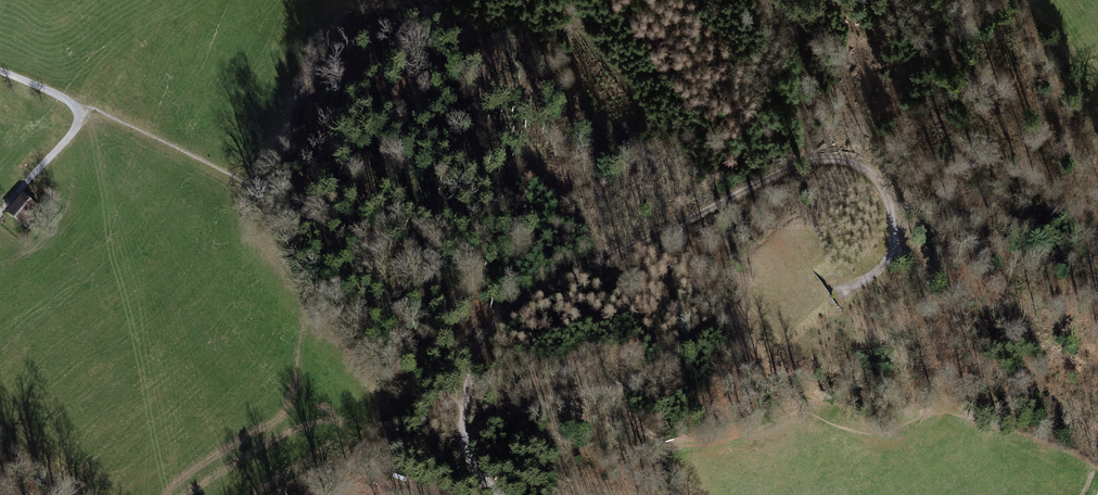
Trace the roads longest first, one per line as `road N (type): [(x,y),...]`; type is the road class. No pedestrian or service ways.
road 1 (track): [(500,494),(468,463),(463,408),(483,340),(524,299),(782,168),(829,157),(857,163),(877,179),(896,221),(889,261),(841,297)]
road 2 (track): [(427,0),(607,257)]
road 3 (track): [(721,320),(646,373),(506,412),(463,442)]
road 4 (track): [(722,201),(564,0)]
road 5 (track): [(782,0),(798,39),(811,159)]
road 6 (track): [(87,108),(0,214)]

